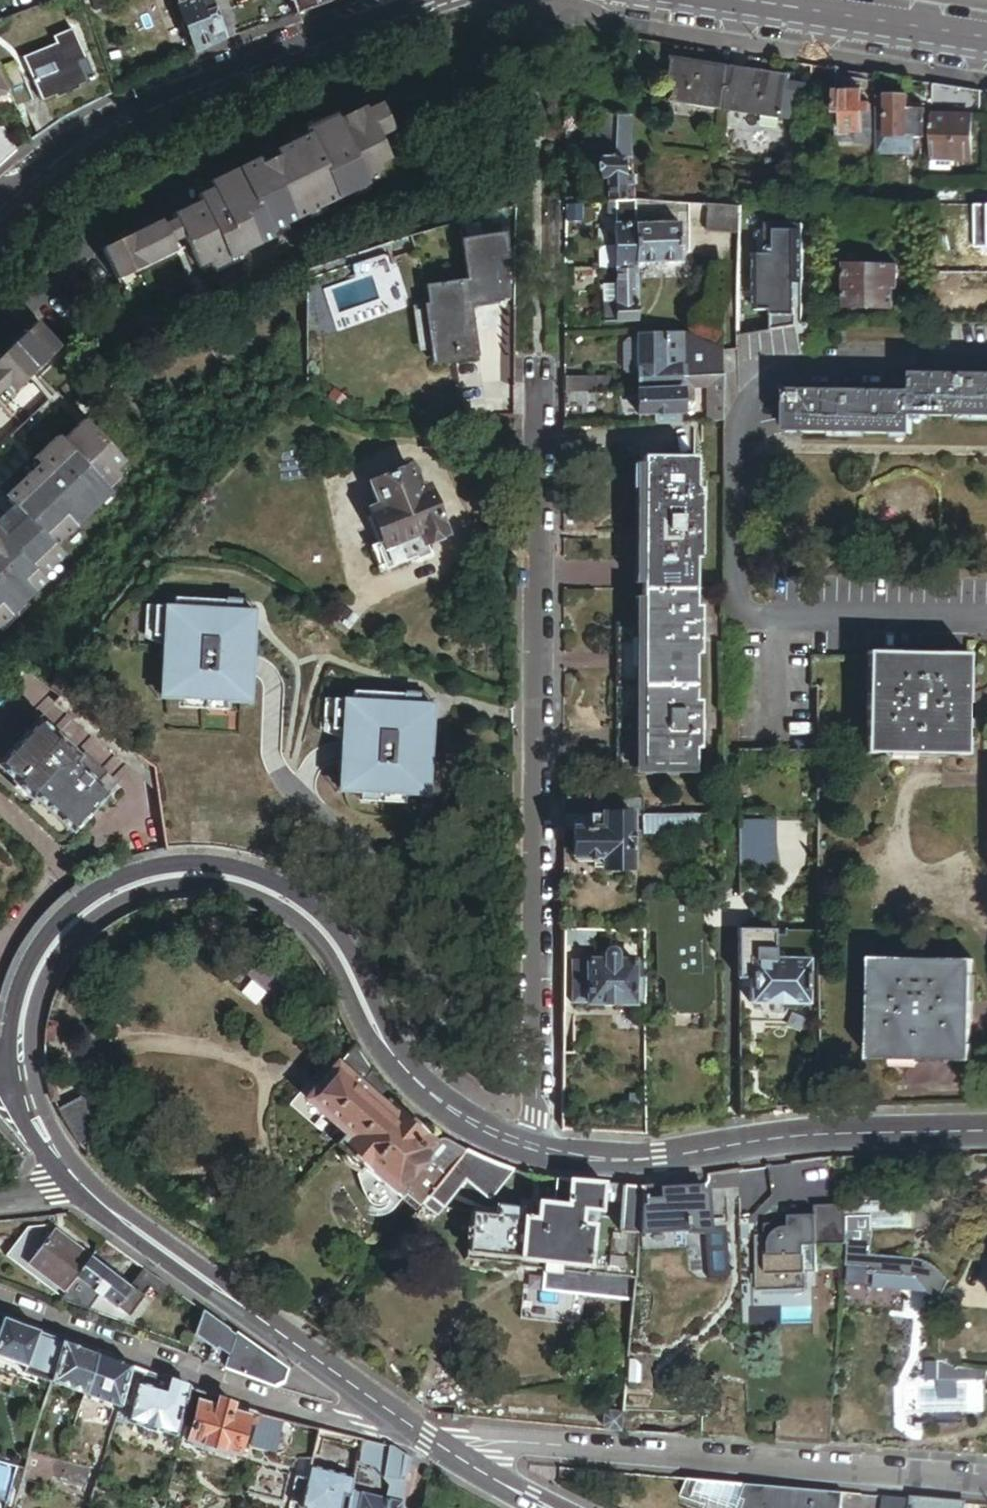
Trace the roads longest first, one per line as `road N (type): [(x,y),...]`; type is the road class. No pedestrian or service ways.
road 1 (residential): [(77,1188),(22,1102),(17,1054),(24,1006),(43,962),(107,897),(188,874),(239,878),(304,912),(346,956),(389,1050),(415,1083),(450,1114),(537,1151)]
road 2 (residential): [(542,354),(537,1151)]
road 3 (residential): [(986,1483),(423,1439)]
road 4 (tertiary): [(0,203),(83,132),(160,95),(434,0)]
road 5 (residential): [(537,1151),(660,1158),(822,1132),(986,1130)]
road 6 (residential): [(0,1300),(327,1420),(397,1419)]
road 7 (residential): [(397,1419),(77,1188)]
road 8 (tertiary): [(743,0),(986,40)]
road 9 (residential): [(543,1507),(423,1439)]

